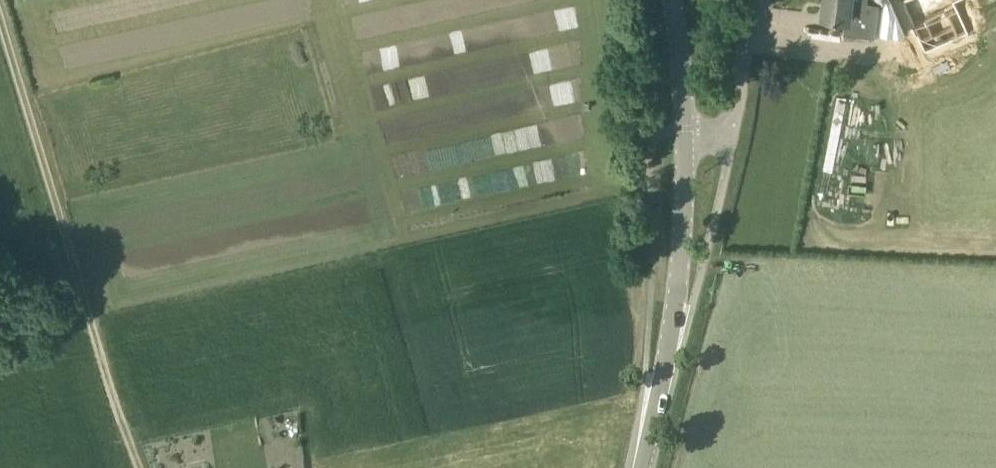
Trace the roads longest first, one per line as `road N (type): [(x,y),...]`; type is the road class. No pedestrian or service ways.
road 1 (track): [(138,467),(0,28)]
road 2 (tertiary): [(641,467),(671,334),(685,131)]
road 3 (unclassified): [(685,131),(734,128),(749,0)]
road 4 (tertiary): [(685,131),(669,0)]

